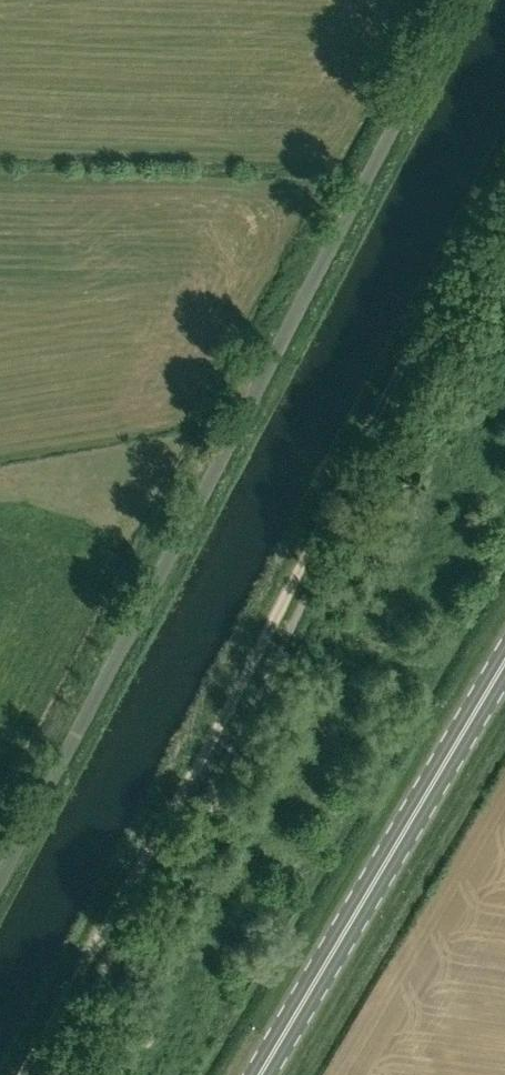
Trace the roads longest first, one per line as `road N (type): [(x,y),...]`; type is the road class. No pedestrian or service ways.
road 1 (track): [(504,166),(23,1074)]
road 2 (unclassified): [(0,871),(452,0)]
road 3 (primary): [(504,663),(263,1074)]

